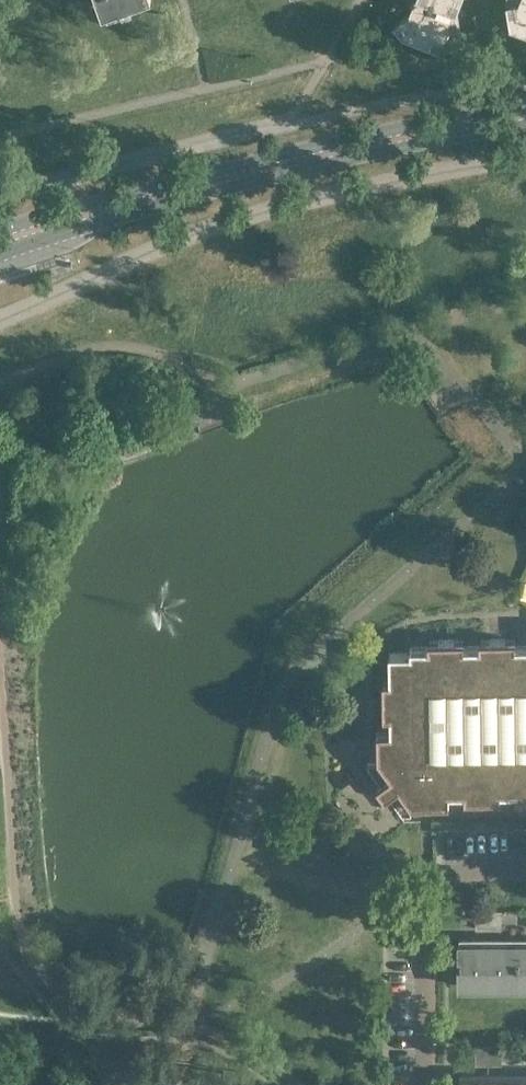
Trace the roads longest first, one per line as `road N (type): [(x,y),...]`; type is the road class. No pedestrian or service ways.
road 1 (primary): [(0,243),(315,151),(525,116)]
road 2 (residential): [(428,1084),(427,911),(453,874),(525,873)]

